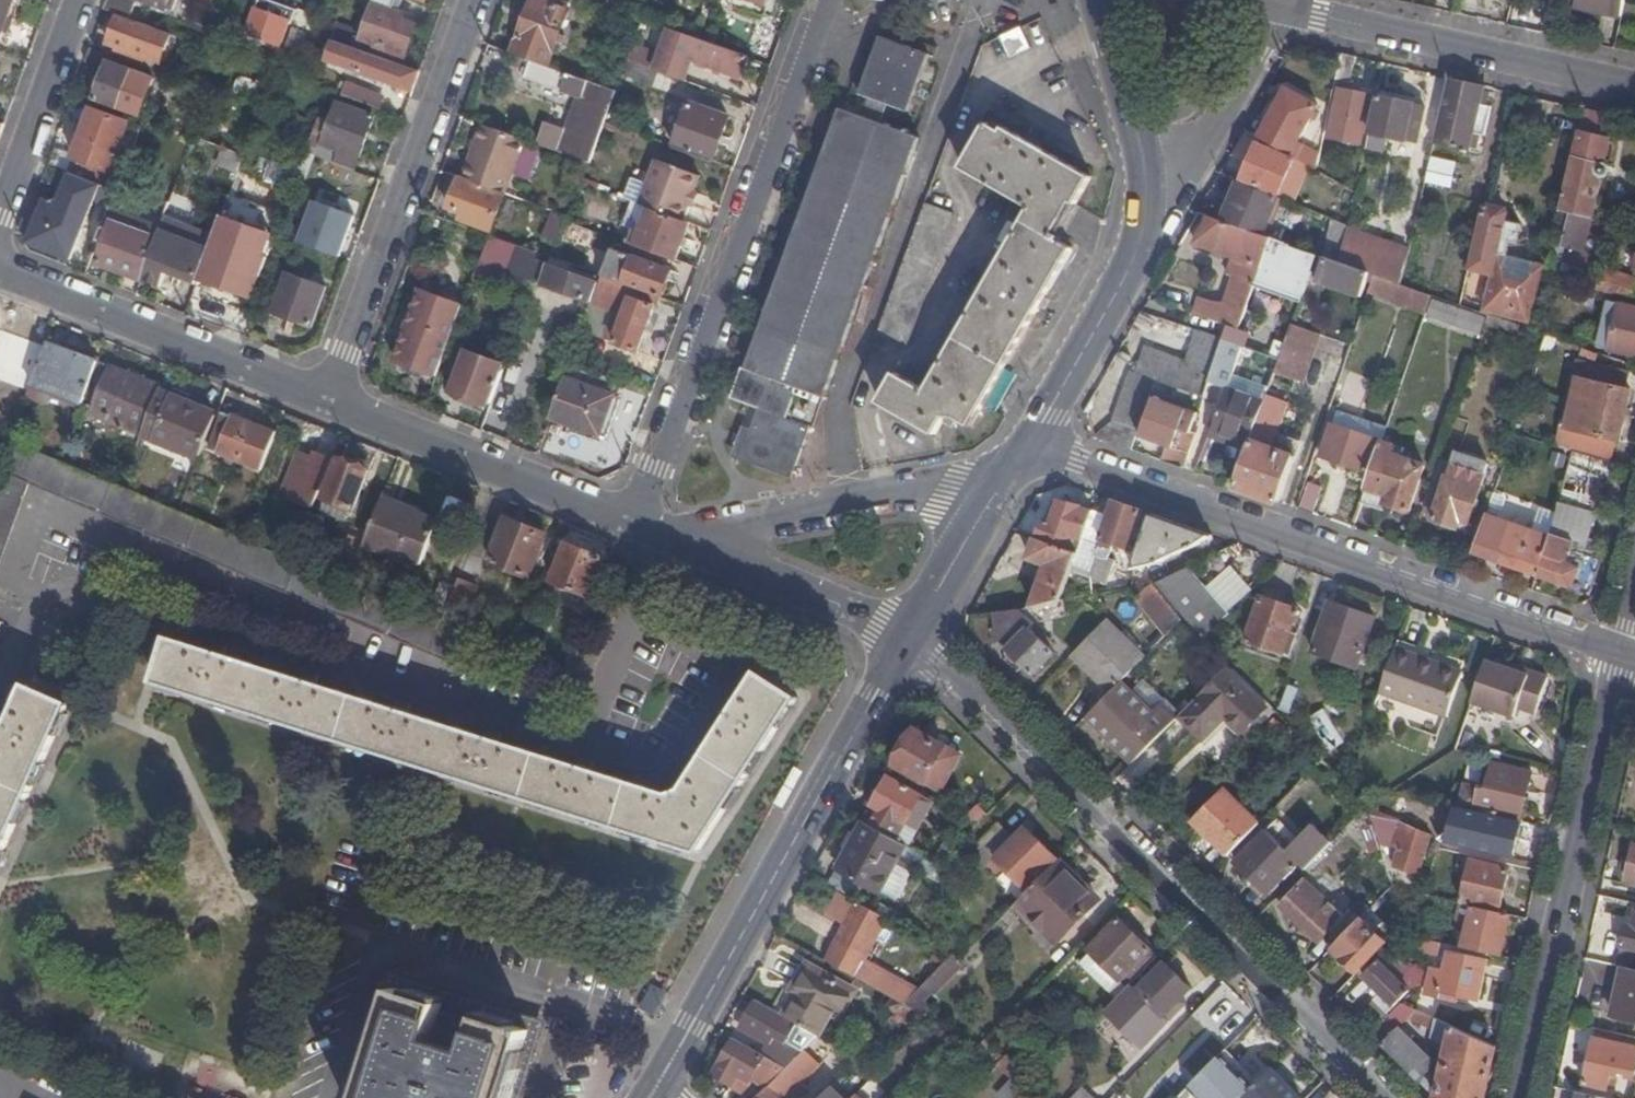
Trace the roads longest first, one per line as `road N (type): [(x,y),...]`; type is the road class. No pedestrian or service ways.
road 1 (tertiary): [(909,640),(973,688),(1386,1097)]
road 2 (tertiary): [(1621,650),(1022,440)]
road 3 (residential): [(827,0),(629,520)]
road 4 (tertiary): [(909,640),(658,1075)]
road 5 (residential): [(1621,650),(1521,1097)]
road 6 (residential): [(472,0),(324,397)]
road 7 (residential): [(1281,7),(1634,84)]
road 8 (tertiary): [(324,397),(0,267)]
road 9 (tertiary): [(998,479),(669,539)]
road 10 (tertiary): [(629,520),(324,397)]
road 11 (residential): [(1130,268),(1265,50),(1281,7)]
road 12 (tertiary): [(1096,0),(1148,195),(1130,268)]
road 13 (tertiary): [(909,640),(669,539)]
road 14 (residential): [(0,196),(76,0)]
road 15 (tertiary): [(1130,268),(1022,440)]
road 16 (tertiary): [(998,479),(909,640)]

